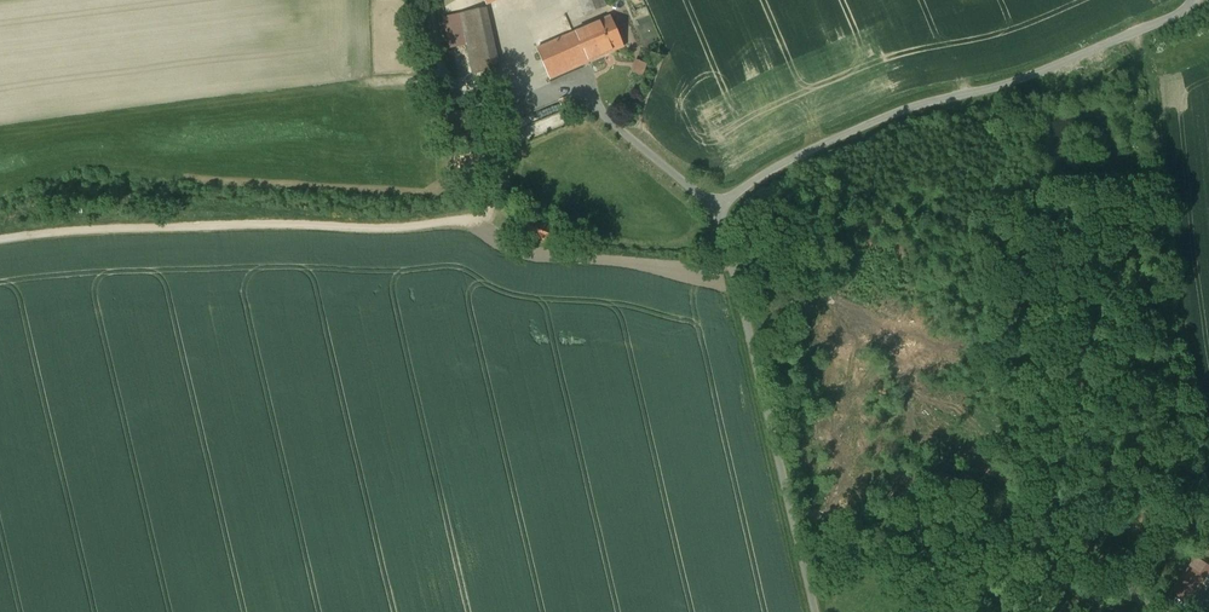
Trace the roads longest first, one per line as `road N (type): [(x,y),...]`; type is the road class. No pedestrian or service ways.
road 1 (residential): [(1189,0),(1028,72),(883,116),(773,165),(729,195),(720,213),(723,234),(819,611)]
road 2 (track): [(1132,28),(1143,60),(1208,504)]

